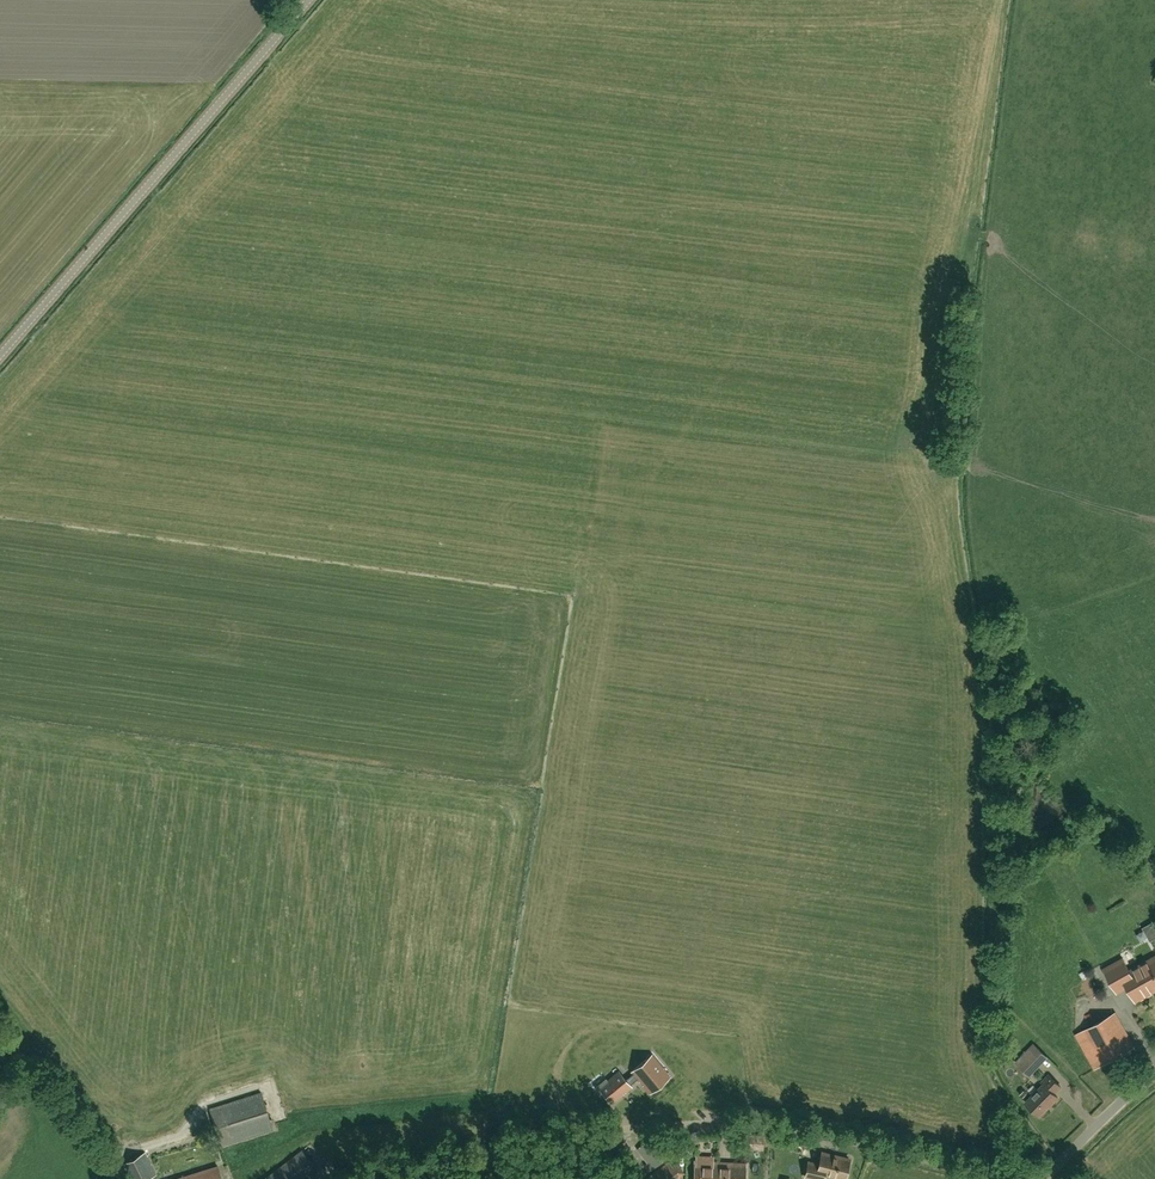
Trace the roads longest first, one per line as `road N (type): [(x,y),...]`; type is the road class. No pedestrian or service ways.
road 1 (tertiary): [(0,357),(309,0)]
road 2 (unclassified): [(110,1178),(0,1033)]
road 3 (unclassified): [(1049,1178),(1154,1082)]

